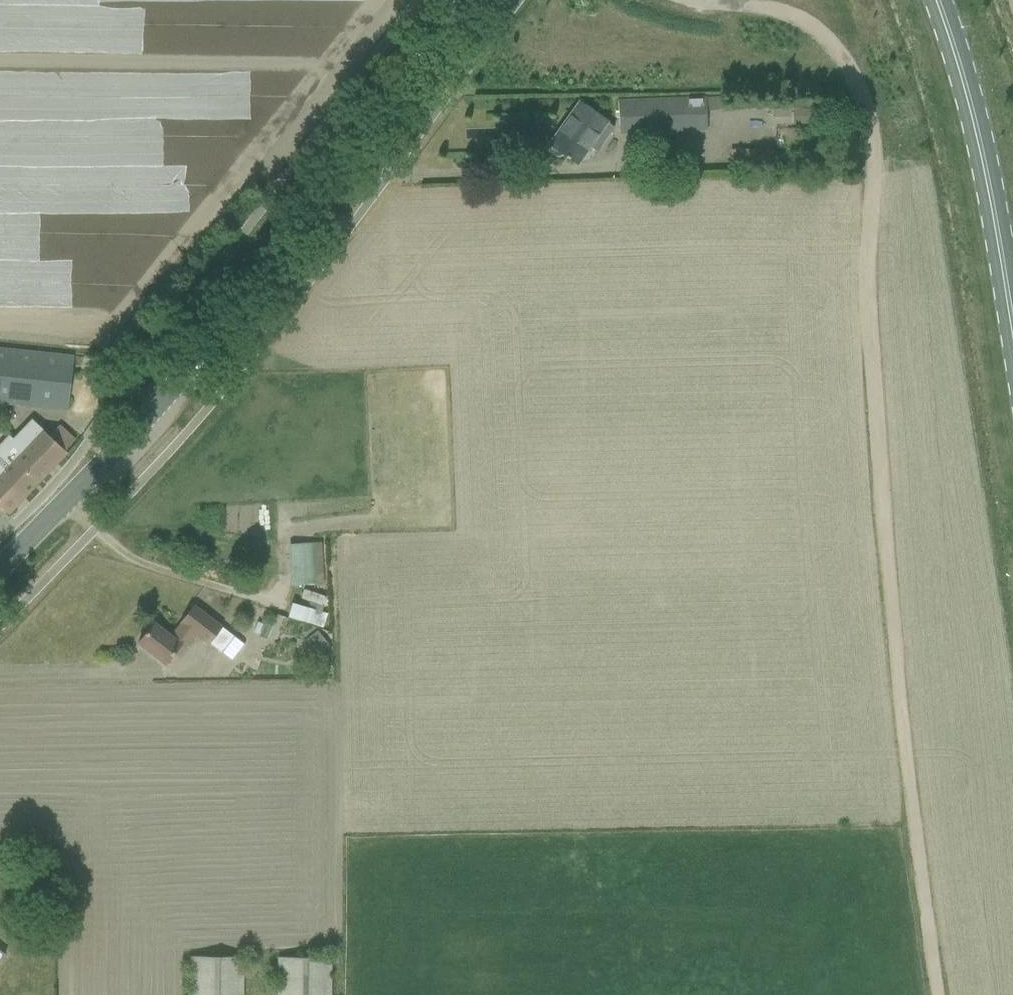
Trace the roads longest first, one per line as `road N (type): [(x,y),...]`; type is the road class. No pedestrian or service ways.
road 1 (track): [(705,0),(783,11),(818,29),(848,61),(877,152),(867,225),(875,455),(894,683),(938,994)]
road 2 (secondary): [(0,566),(105,456),(239,294),(467,0)]
road 3 (primary): [(1012,331),(990,191),(937,0)]

